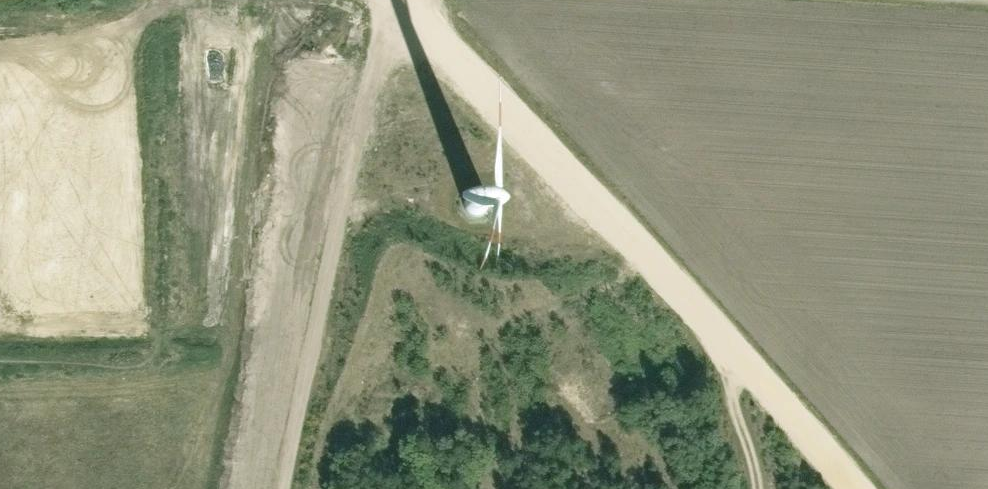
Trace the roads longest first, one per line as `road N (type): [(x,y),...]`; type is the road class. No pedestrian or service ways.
road 1 (track): [(346,103),(382,59),(420,41),(460,67),(860,488)]
road 2 (track): [(283,488),(365,0)]
road 3 (track): [(724,344),(752,488)]

